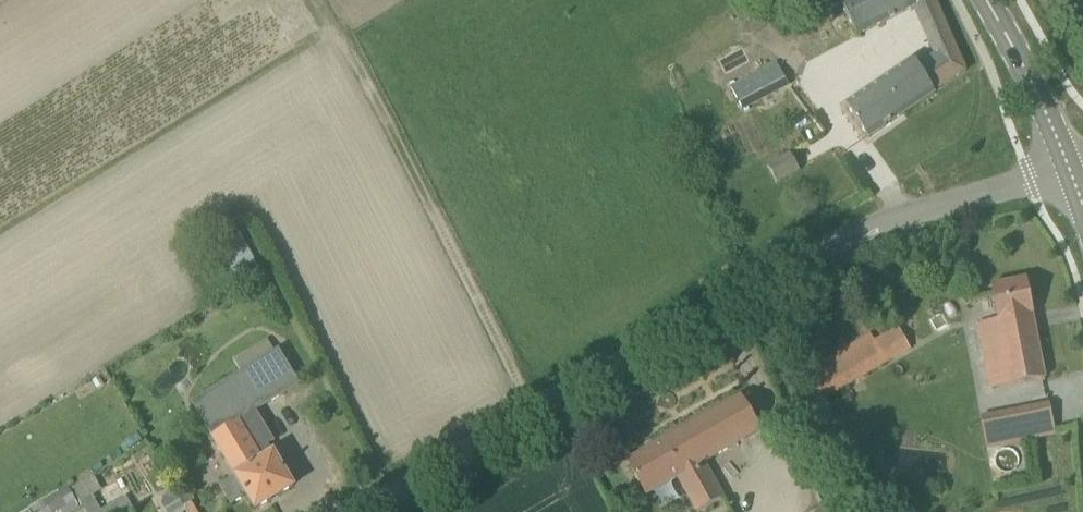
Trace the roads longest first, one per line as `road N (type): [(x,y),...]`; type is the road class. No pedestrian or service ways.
road 1 (unclassified): [(364,511),(849,237),(1070,171)]
road 2 (secondary): [(1070,171),(982,0)]

